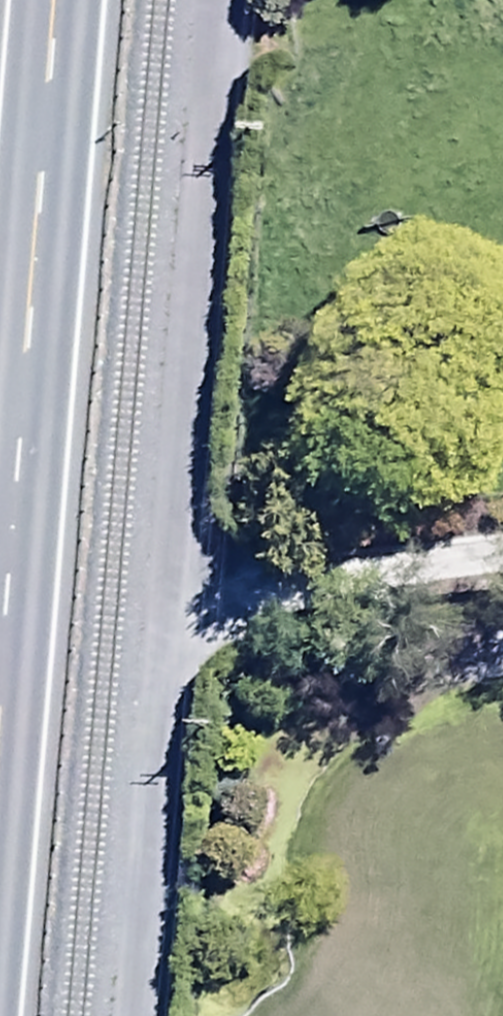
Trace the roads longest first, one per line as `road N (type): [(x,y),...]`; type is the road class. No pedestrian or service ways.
road 1 (unclassified): [(239,0),(156,1015)]
road 2 (trunk): [(0,774),(64,0)]

